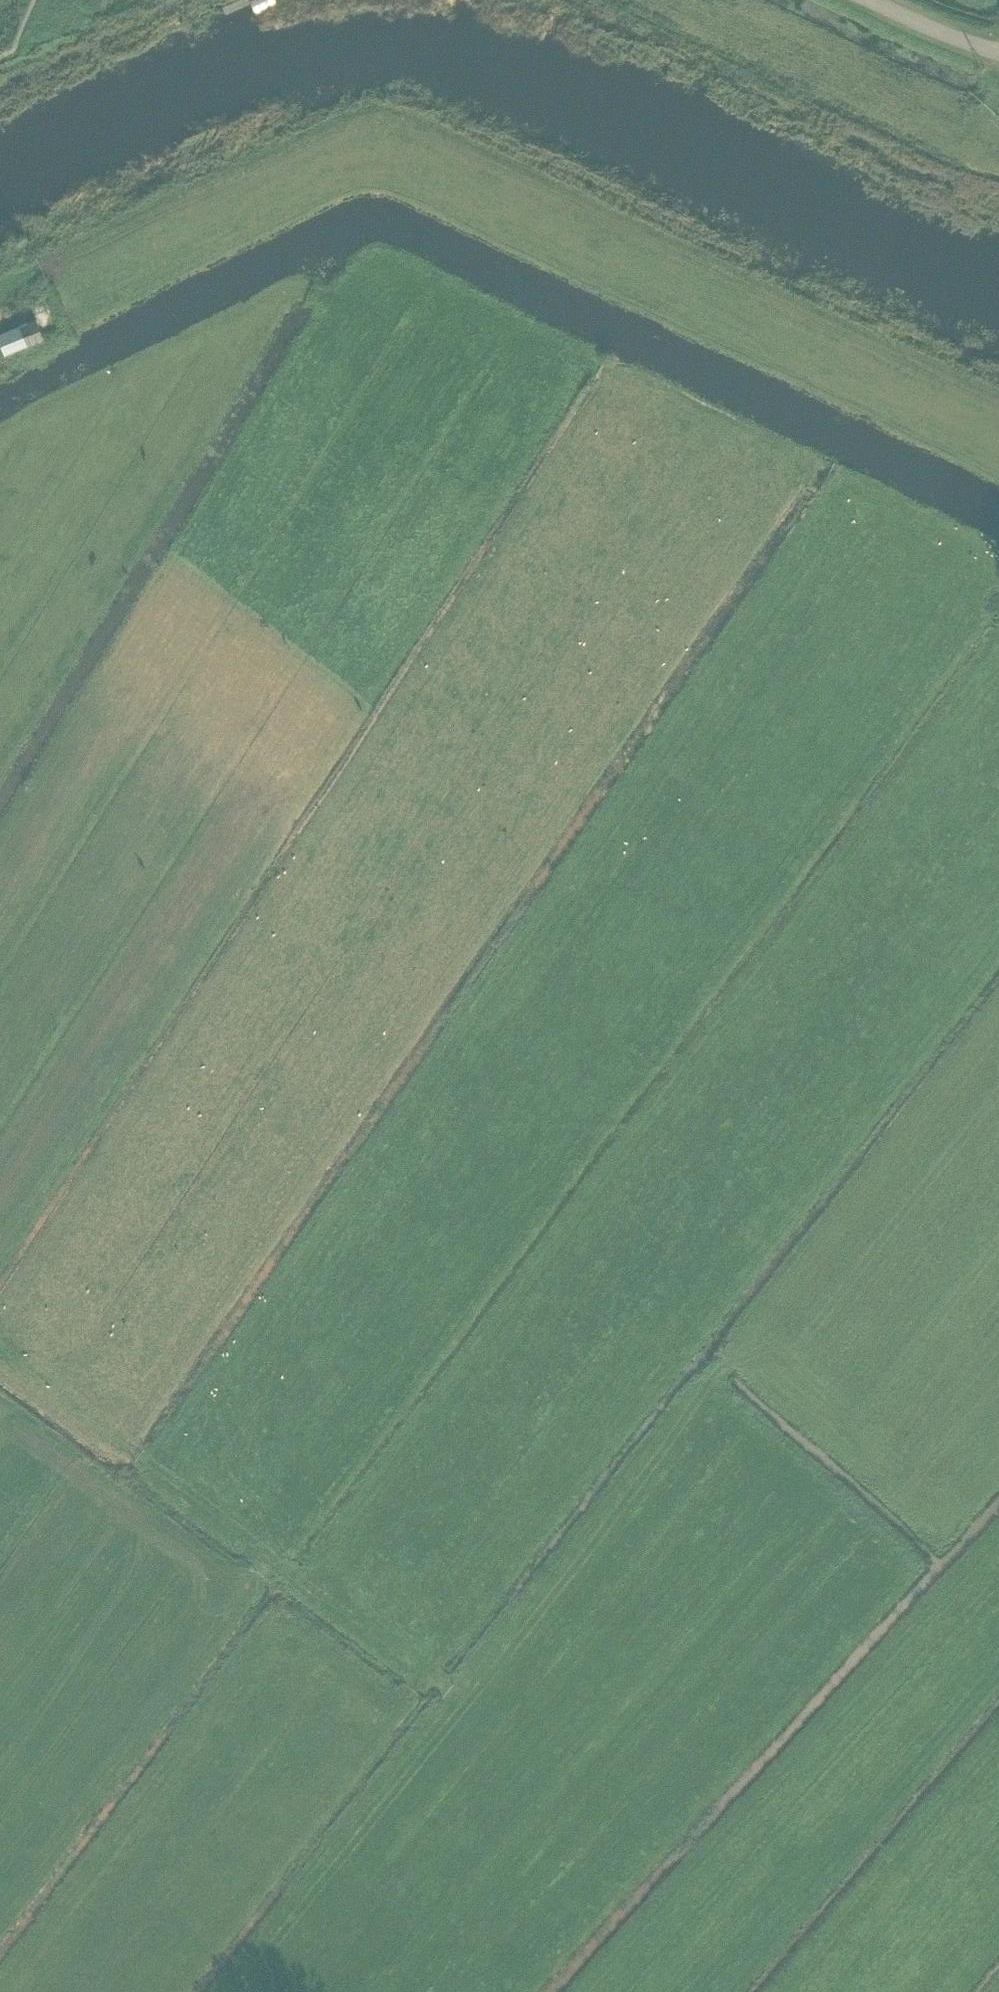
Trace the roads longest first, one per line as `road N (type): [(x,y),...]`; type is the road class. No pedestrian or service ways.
road 1 (unclassified): [(998,50),(874,0)]

